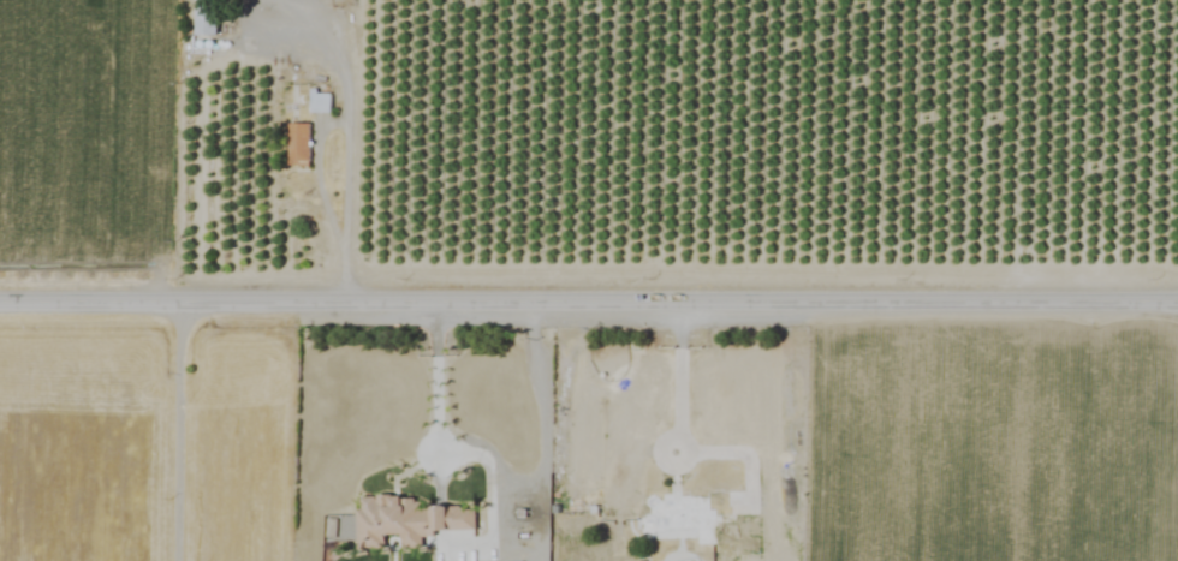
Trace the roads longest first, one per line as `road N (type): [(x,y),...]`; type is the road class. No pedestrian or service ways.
road 1 (residential): [(1177,305),(0,305)]
road 2 (residential): [(185,560),(190,305)]

